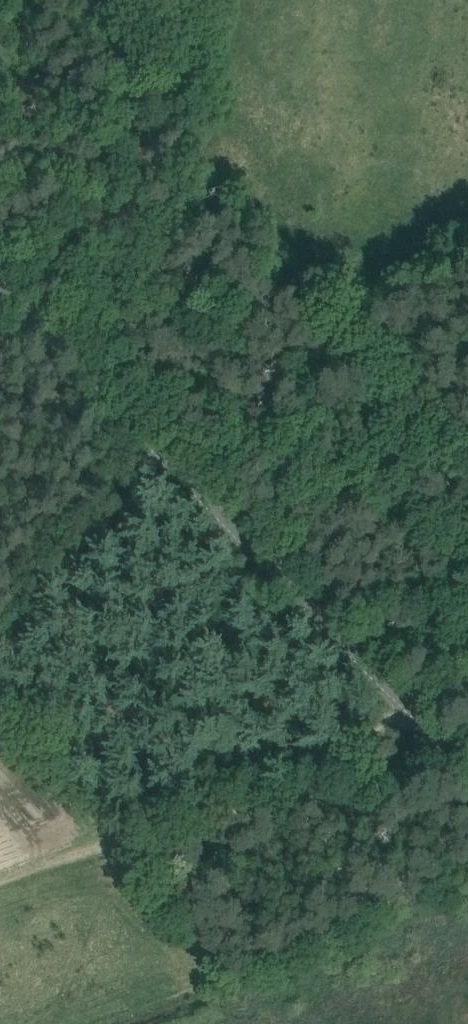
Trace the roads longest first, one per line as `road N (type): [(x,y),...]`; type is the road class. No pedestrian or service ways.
road 1 (tertiary): [(467,758),(0,282)]
road 2 (track): [(197,790),(467,688)]
road 3 (track): [(197,790),(126,850),(0,885)]

